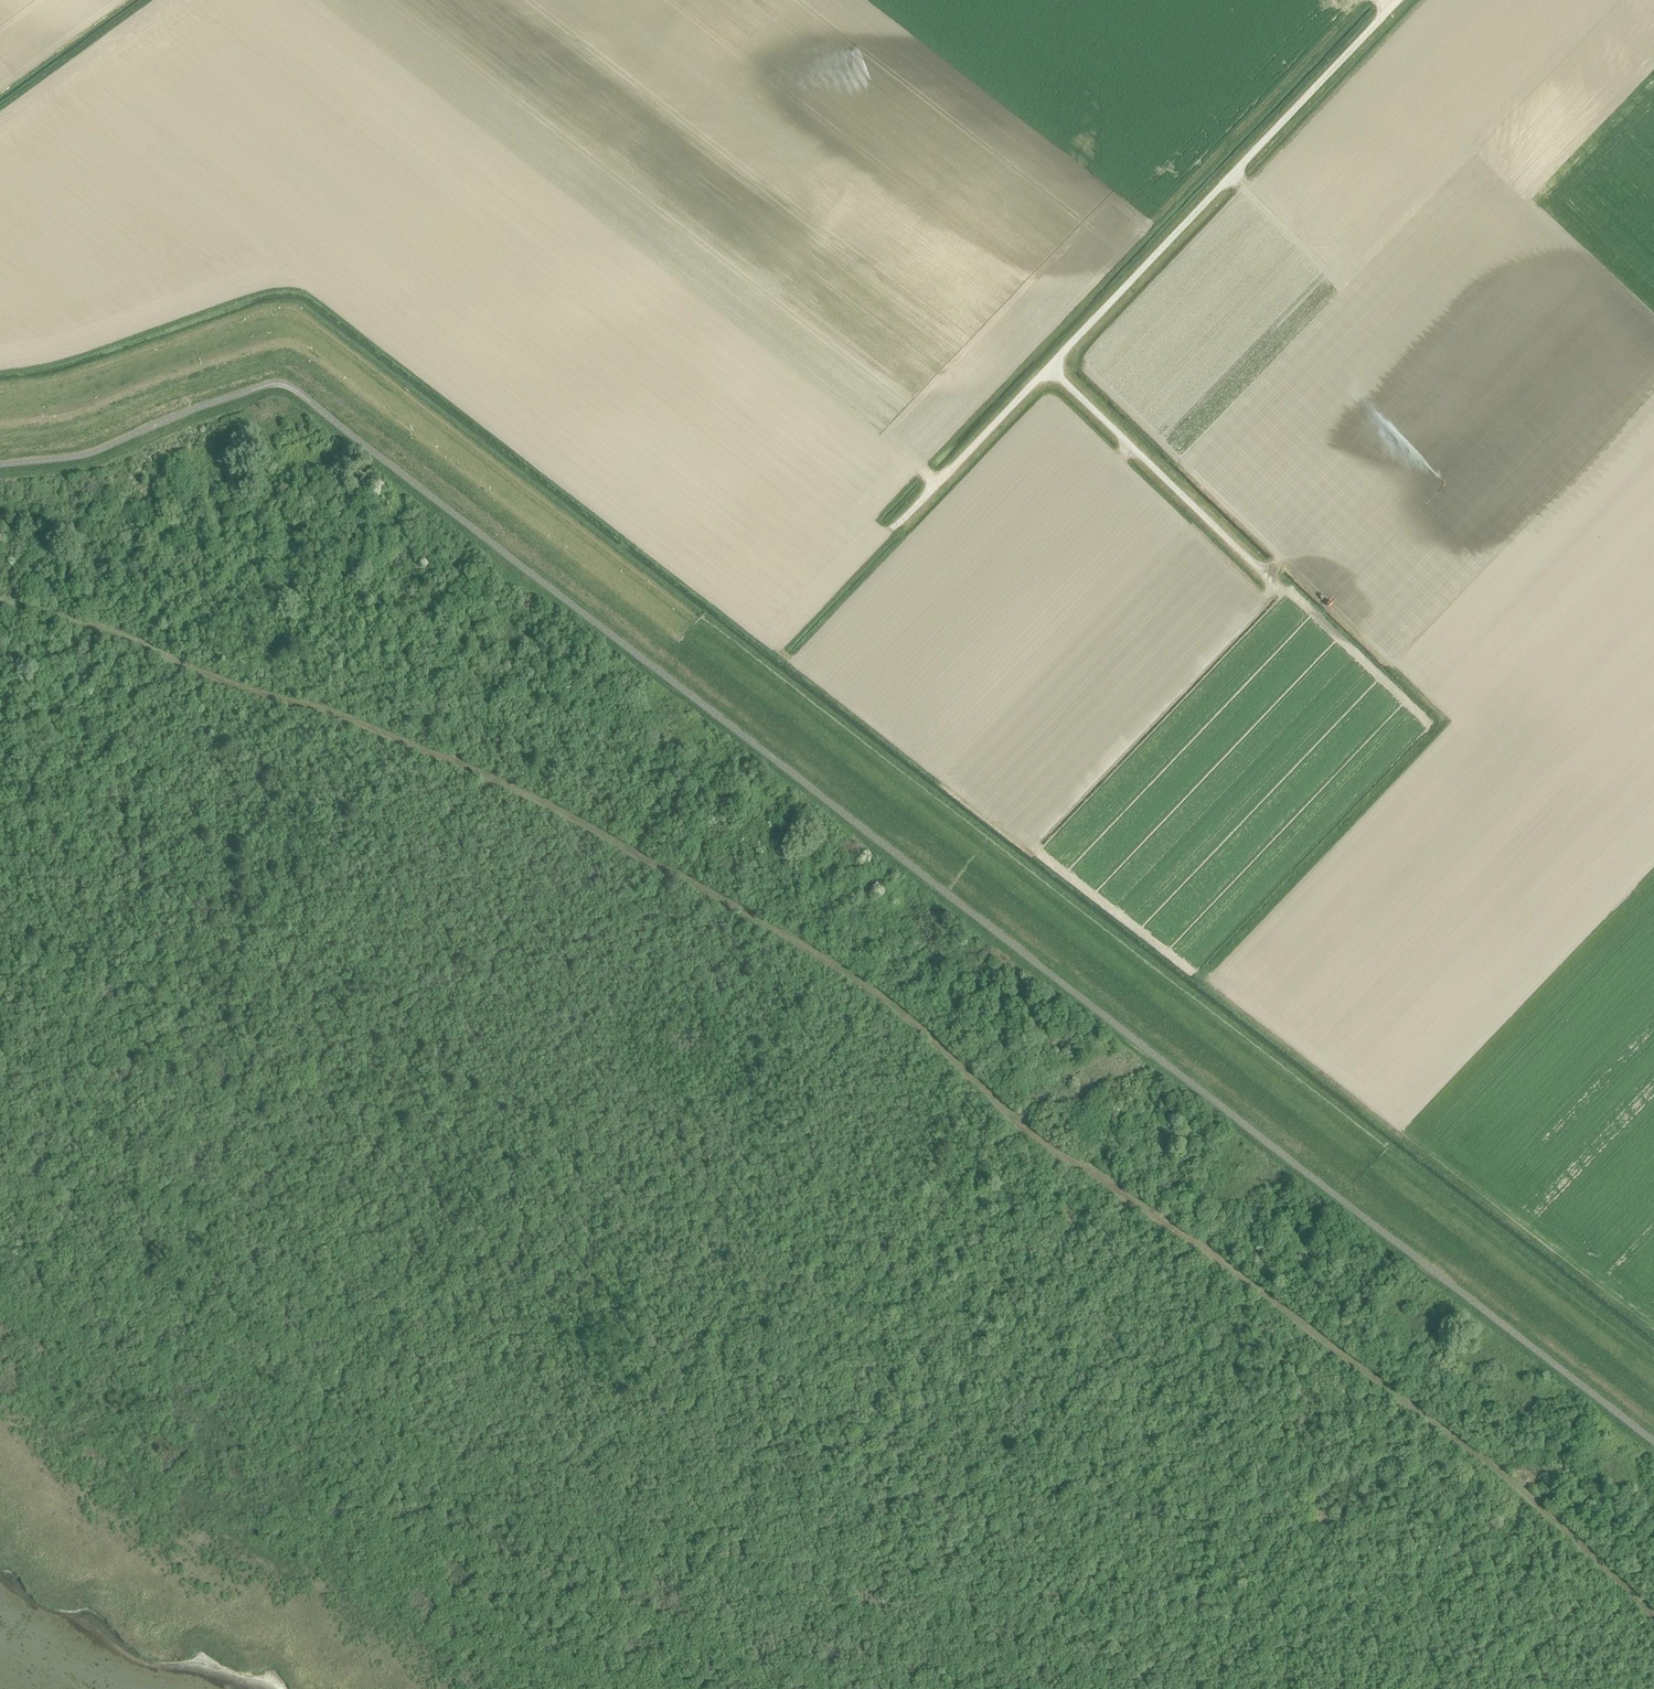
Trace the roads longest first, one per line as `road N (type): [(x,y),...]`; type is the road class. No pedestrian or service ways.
road 1 (track): [(1653,1618),(1534,1506),(1272,1298),(1048,1146),(889,1001),(794,940),(471,770),(345,718),(247,691),(108,630),(0,602)]
road 2 (track): [(892,529),(1399,0)]
road 3 (track): [(1284,591),(1048,367)]

